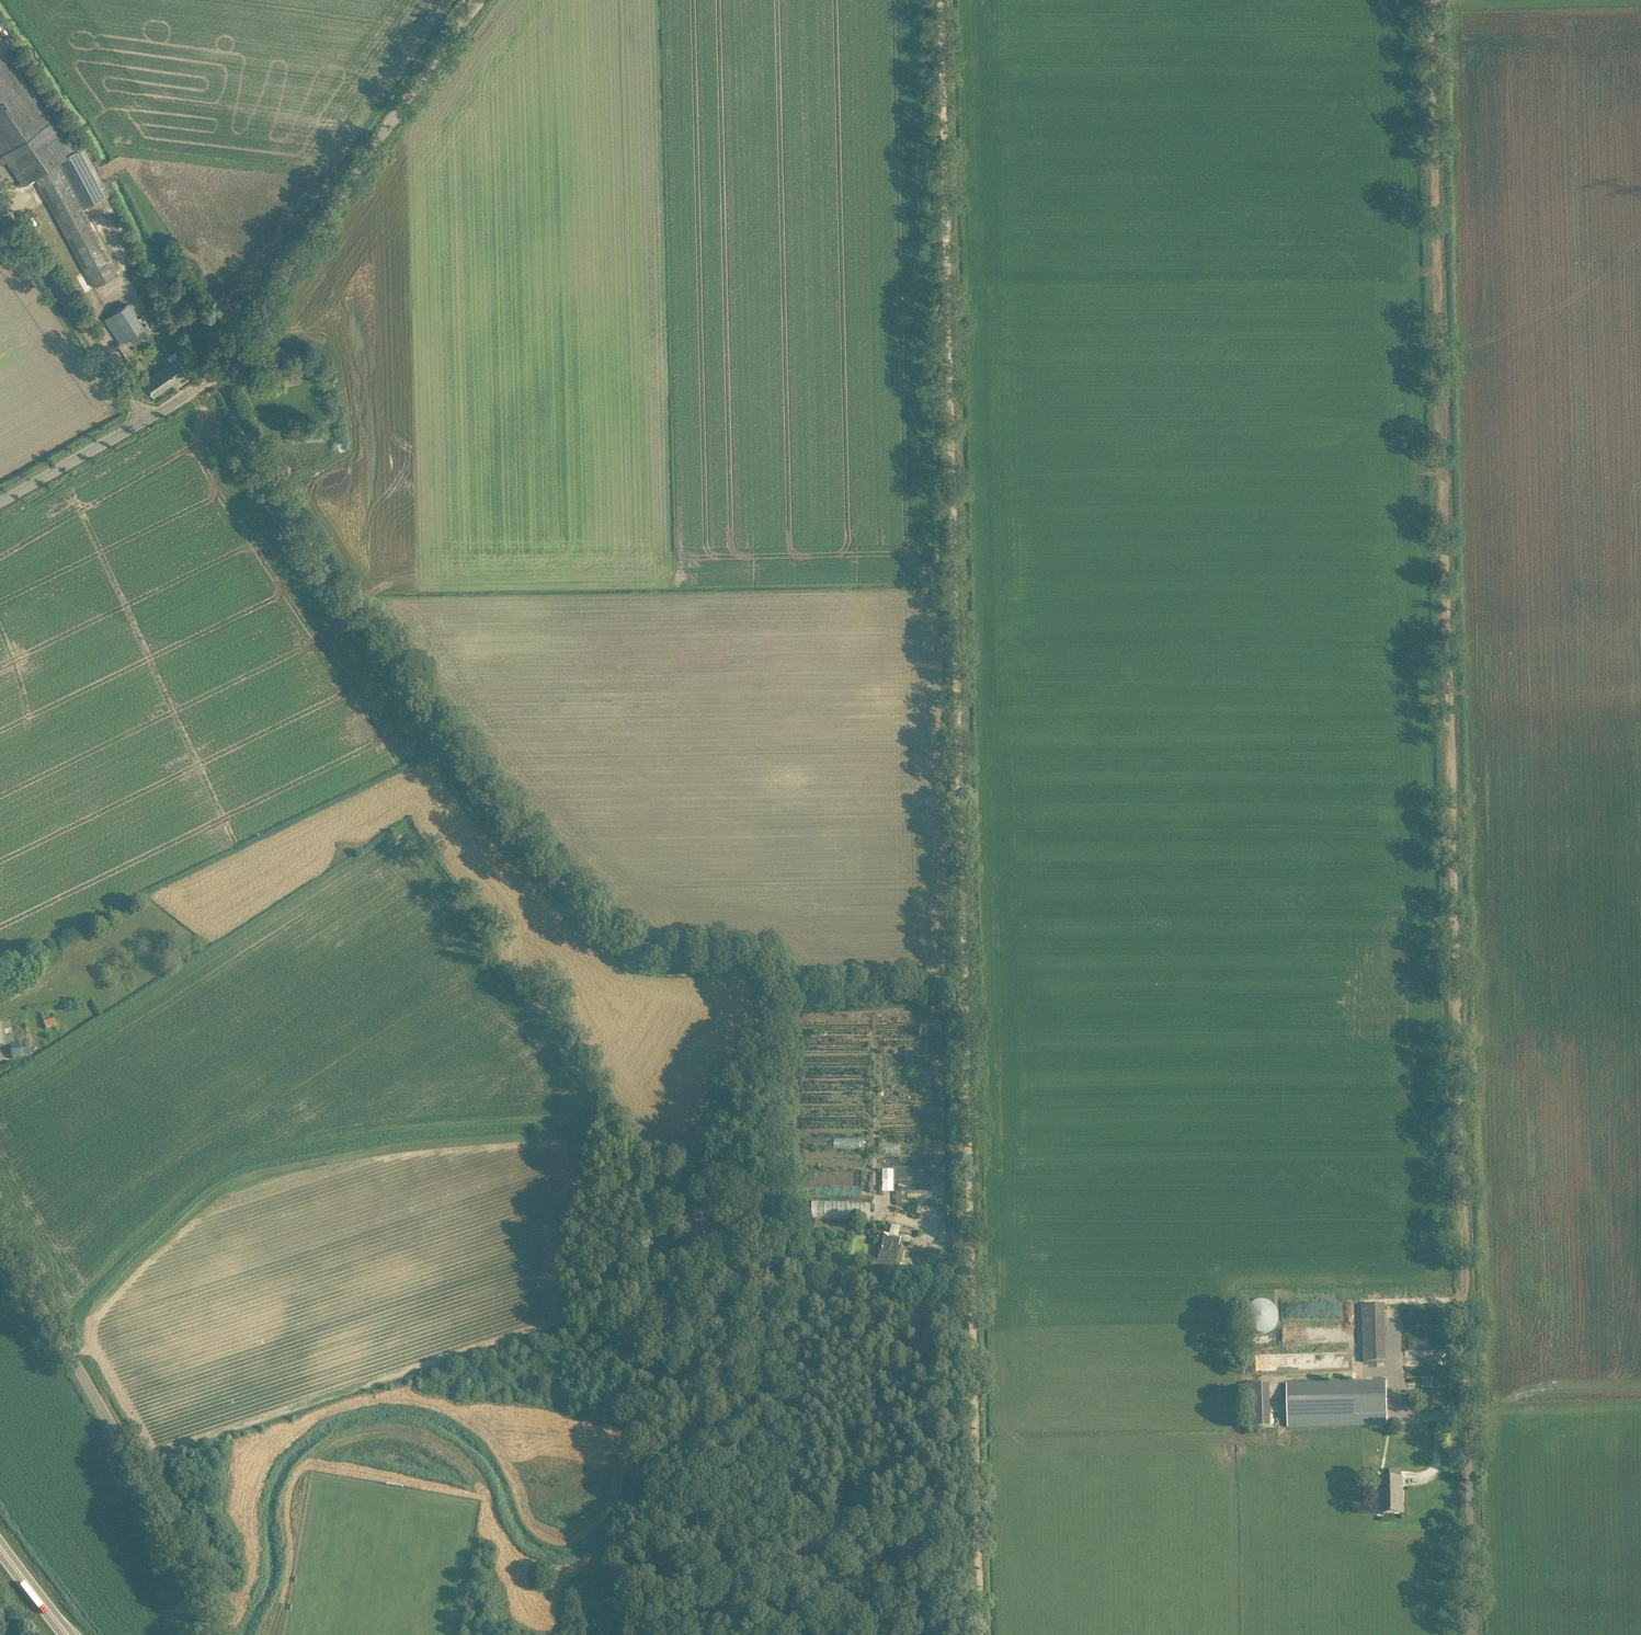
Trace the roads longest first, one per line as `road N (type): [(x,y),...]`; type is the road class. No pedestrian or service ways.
road 1 (track): [(985,1634),(948,0)]
road 2 (unclassified): [(155,419),(238,353),(481,0)]
road 3 (unclassified): [(211,1634),(186,1547),(0,1225)]
road 4 (unclassified): [(155,419),(0,200)]
road 5 (unclassified): [(1475,1634),(1468,1404)]
road 6 (track): [(970,992),(775,1000)]
road 7 (unclassified): [(0,506),(155,419)]

